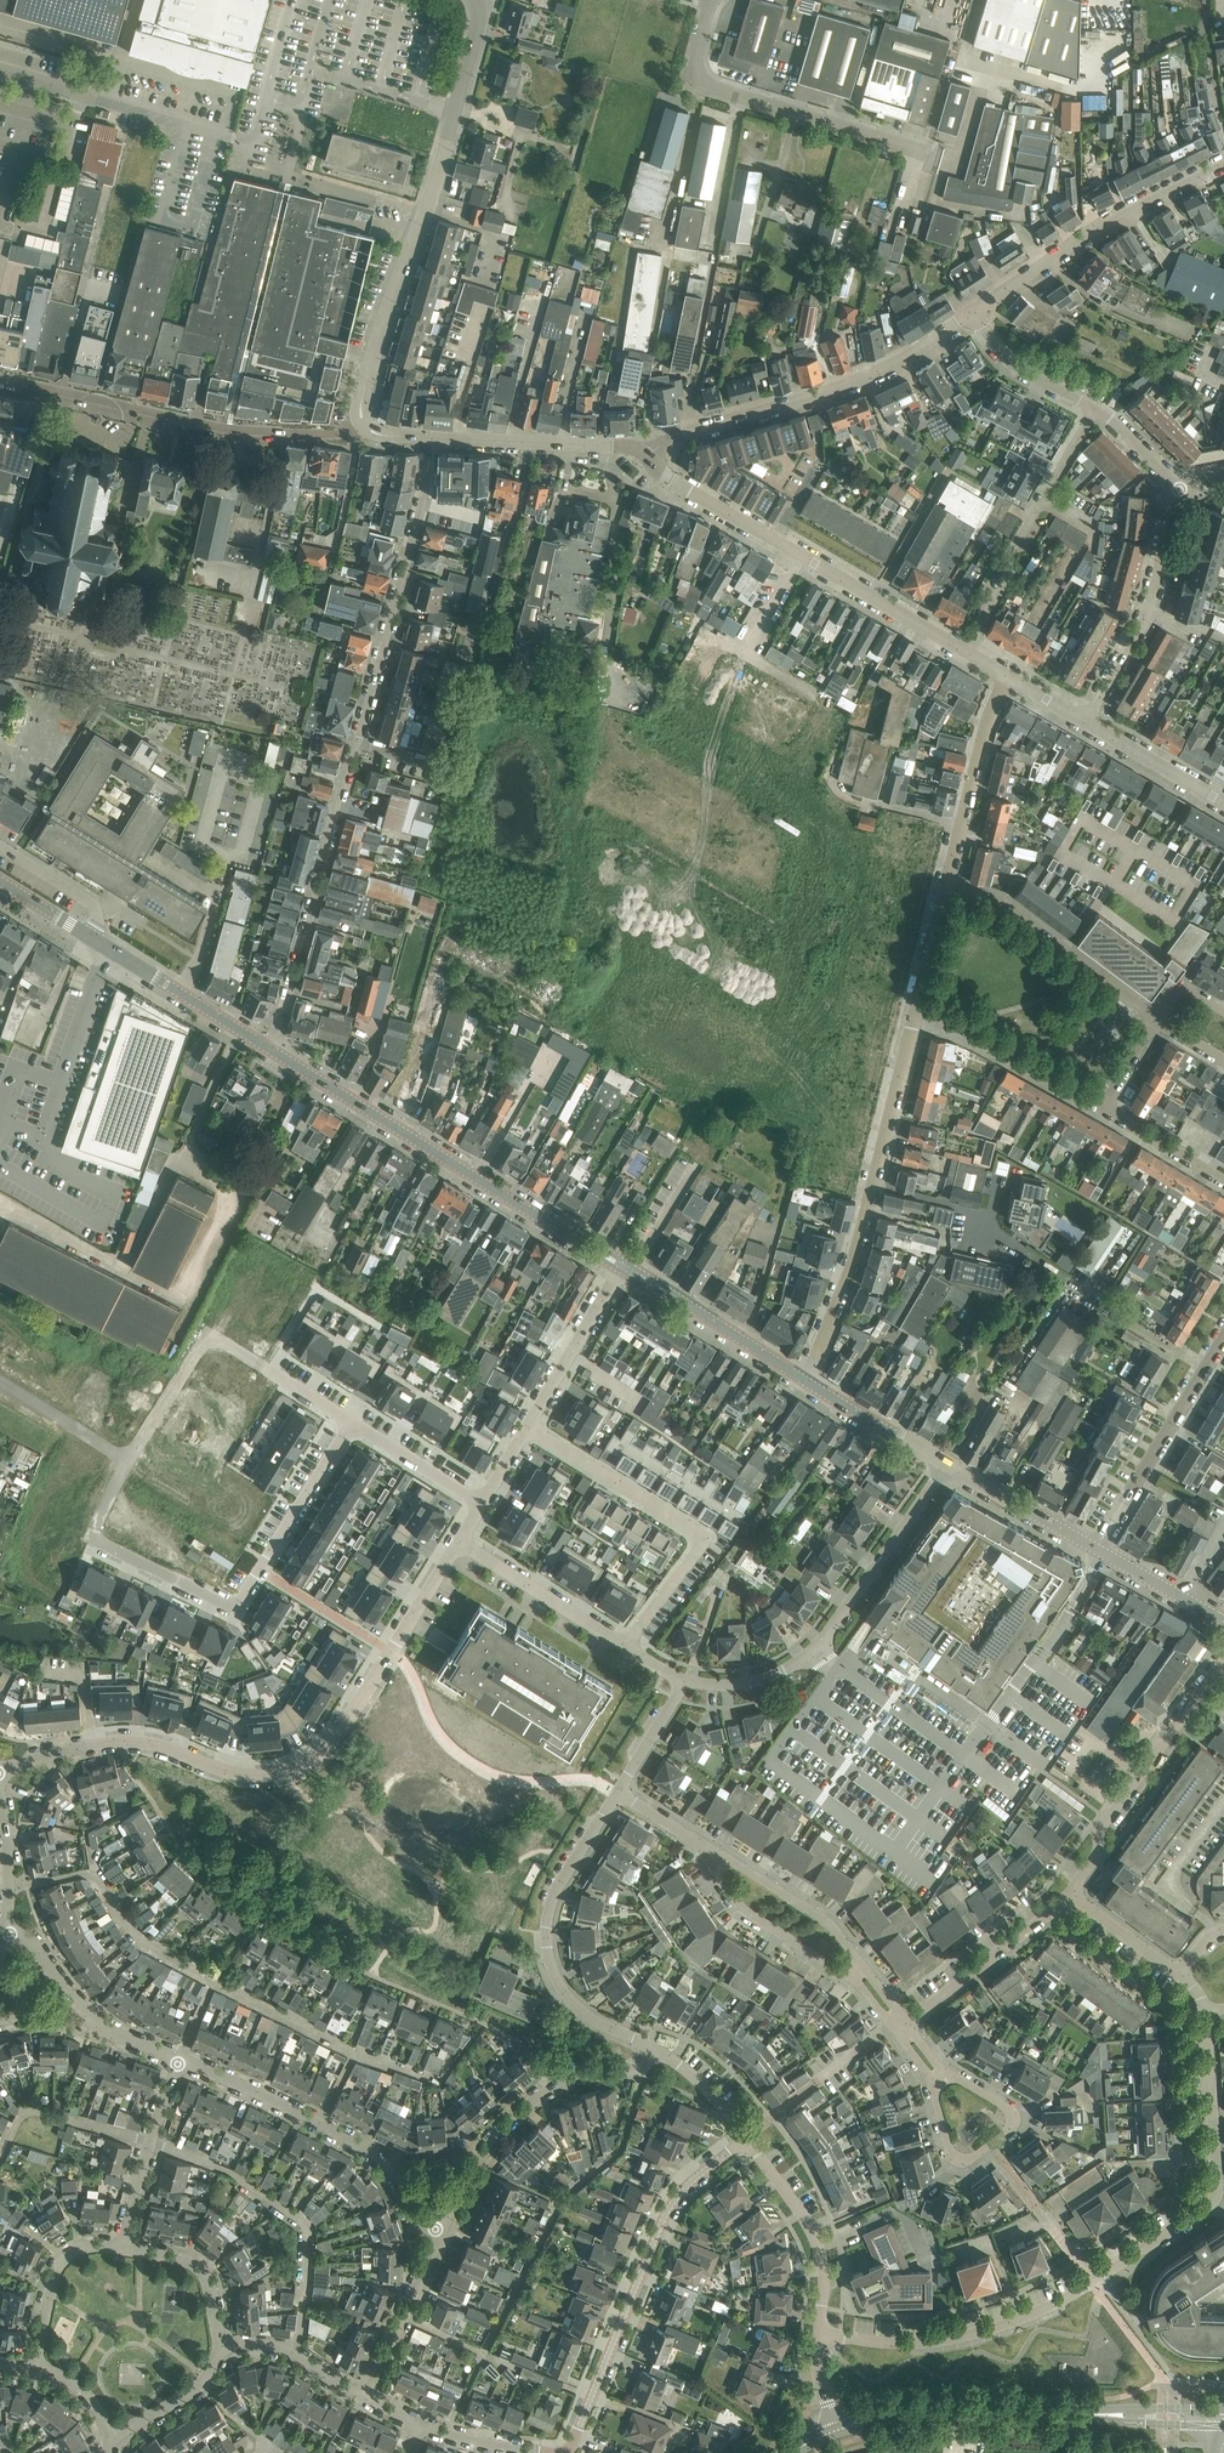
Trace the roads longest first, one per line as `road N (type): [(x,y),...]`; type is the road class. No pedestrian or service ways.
road 1 (residential): [(426,437),(422,507),(287,1009),(265,1046)]
road 2 (residential): [(0,1771),(127,1742),(249,1775),(290,1771),(318,1754),(354,1710),(459,1543)]
road 3 (residential): [(352,1422),(234,1603),(97,1537),(128,1460)]
road 4 (residential): [(477,0),(477,31),(431,198),(382,324),(361,406),(364,424)]
road 5 (residential): [(807,1382),(851,1270),(917,1003)]
road 6 (residential): [(965,651),(667,477),(648,456)]
road 7 (residential): [(569,2452),(669,2209),(745,2137)]
road 8 (residential): [(685,1678),(749,1683),(807,1657),(948,1465)]
road 9 (unclassified): [(903,206),(916,162),(902,145),(702,84),(694,57),(710,0)]
road 10 (residential): [(648,456),(677,435),(860,379),(973,312)]
road 11 (residential): [(528,1426),(699,1536),(696,1554),(625,1647)]
road 12 (residential): [(1092,2282),(1214,2200),(1206,2010)]
road 13 (residential): [(656,2049),(572,2002),(547,1951),(551,1906),(564,1876),(618,1791)]
road 14 (residential): [(442,2231),(425,2223),(400,2181),(367,2150),(180,2059)]
road 15 (tertiary): [(265,1046),(0,881)]
road 16 (residential): [(442,2231),(480,2158),(526,2109),(580,2076),(639,2069),(656,2049)]
road 17 (residential): [(1223,160),(1098,225),(973,312)]
road 18 (residential): [(0,380),(283,432)]
road 19 (residential): [(819,2333),(892,2343),(950,2338),(1022,2318),(1092,2282)]
road 20 (residential): [(1069,1894),(1096,1858),(1104,1823),(1223,1662)]
road 21 (residential): [(965,651),(1008,577),(1011,550),(1094,408)]
road 22 (secondary): [(1087,2414),(922,2411),(836,2430)]
road 23 (residential): [(1086,722),(1146,613),(1180,489)]
road 24 (residential): [(1157,1019),(1011,911),(946,888)]
road 25 (tertiary): [(475,1177),(265,1046)]
road 26 (residential): [(1097,1549),(1223,1337)]
road 27 (residential): [(934,2081),(956,2157),(978,2155),(1007,2132),(1008,2109),(944,2073)]
road 28 (residential): [(426,437),(623,446),(648,456)]
road 29 (residential): [(180,2059),(101,2024),(30,1940),(4,1933)]
road 30 (residential): [(946,888),(984,734),(1009,677)]
road 31 (residential): [(819,2333),(820,2250),(745,2137)]
road 32 (residential): [(1102,1109),(917,1003)]
road 33 (residential): [(904,2020),(1069,1894)]
road 34 (residential): [(706,1848),(740,1908),(856,1978)]
road 35 (residential): [(864,1970),(826,1921),(706,1848)]
road 36 (unknown): [(261,1365),(229,1344),(202,1345),(128,1460)]
road 37 (residential): [(123,2249),(180,2059)]
road 38 (residential): [(459,1543),(625,1647)]
road 39 (residential): [(243,618),(283,432)]
road 40 (residential): [(369,2397),(442,2231)]
road 41 (residential): [(528,1426),(618,1269)]
road 42 (residential): [(123,2249),(95,2246),(66,2258),(33,2368)]
road 43 (tertiary): [(1097,1549),(948,1465)]
road 44 (residential): [(369,2397),(275,2345),(218,2343)]
road 45 (tertiary): [(948,1465),(807,1382)]
road 46 (residential): [(1216,1933),(1171,1878),(1223,1803)]
road 47 (tertiary): [(807,1382),(671,1295)]
road 48 (residential): [(1223,802),(1086,722)]
road 49 (residential): [(1094,408),(1010,361),(973,312)]
road 50 (residential): [(218,2343),(201,2269),(123,2249)]
road 51 (residential): [(483,1503),(352,1422)]
road 52 (residential): [(0,1385),(128,1460)]
road 53 (residential): [(218,2343),(196,2388),(111,2437)]
road 54 (tertiary): [(1223,1621),(1097,1549)]
road 55 (residential): [(1223,1182),(1102,1109)]
road 56 (residential): [(4,1933),(10,1859),(0,1793)]
road 57 (residential): [(1180,1974),(1069,1894)]
road 58 (unclassified): [(475,1177),(547,1061)]
road 59 (tertiary): [(590,1248),(475,1177)]
road 60 (residential): [(618,1791),(685,1678)]
road 61 (secondary): [(1087,2414),(1194,2424),(1214,2418)]
road 62 (secondary): [(1214,2418),(1195,2411),(1087,2414)]
road 63 (residential): [(544,2452),(421,2424)]
road 64 (residential): [(745,2137),(706,2089),(656,2049)]

